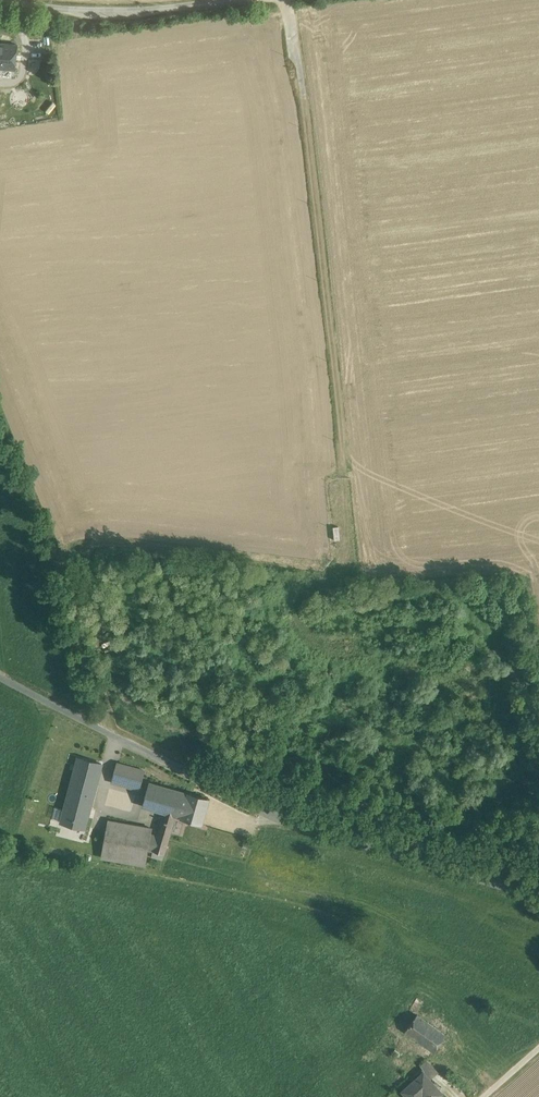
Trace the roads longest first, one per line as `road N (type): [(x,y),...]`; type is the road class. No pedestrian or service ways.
road 1 (track): [(538,897),(295,825),(0,675)]
road 2 (track): [(288,0),(343,444)]
road 3 (track): [(13,0),(109,11),(209,0)]

